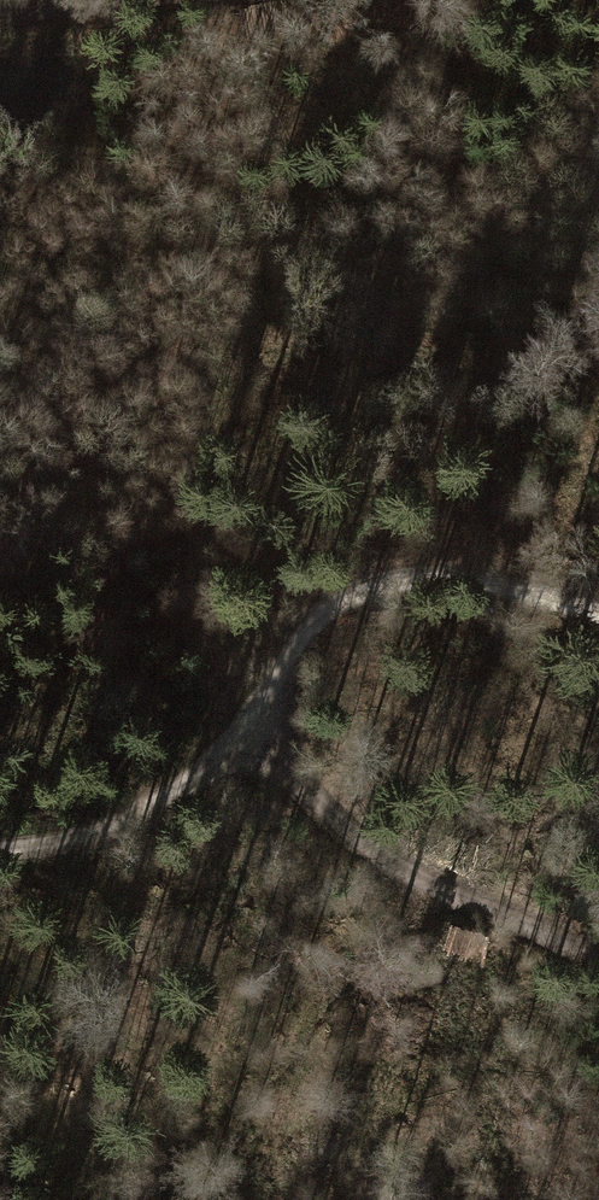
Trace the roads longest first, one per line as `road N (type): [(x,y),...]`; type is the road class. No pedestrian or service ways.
road 1 (track): [(0,847),(51,846),(134,816),(258,732),(296,646),(331,607),(372,588),(486,584),(598,617)]
road 2 (track): [(598,951),(487,915),(396,863),(304,790),(258,732)]
road 3 (track): [(0,22),(150,0)]

